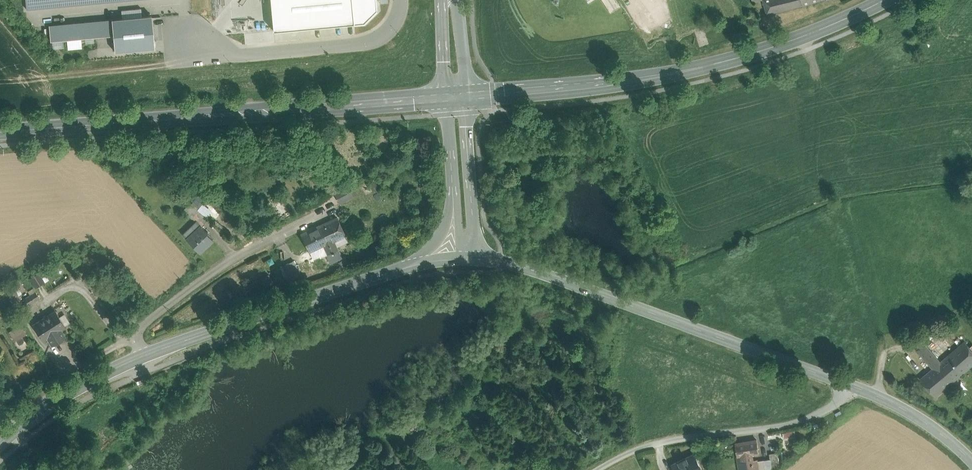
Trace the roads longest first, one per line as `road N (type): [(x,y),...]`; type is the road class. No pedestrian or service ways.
road 1 (primary): [(0,132),(446,98)]
road 2 (secondary): [(0,443),(132,360),(407,267)]
road 3 (primary): [(464,97),(717,63),(885,0)]
road 4 (secondary): [(857,386),(522,265),(474,258)]
road 5 (unclassified): [(857,386),(816,419),(668,440),(596,469)]
road 6 (unclassified): [(401,0),(389,31),(358,43),(230,55),(190,37)]
road 7 (secondary): [(474,258),(464,97)]
road 8 (secondary): [(971,457),(944,431),(857,386)]

